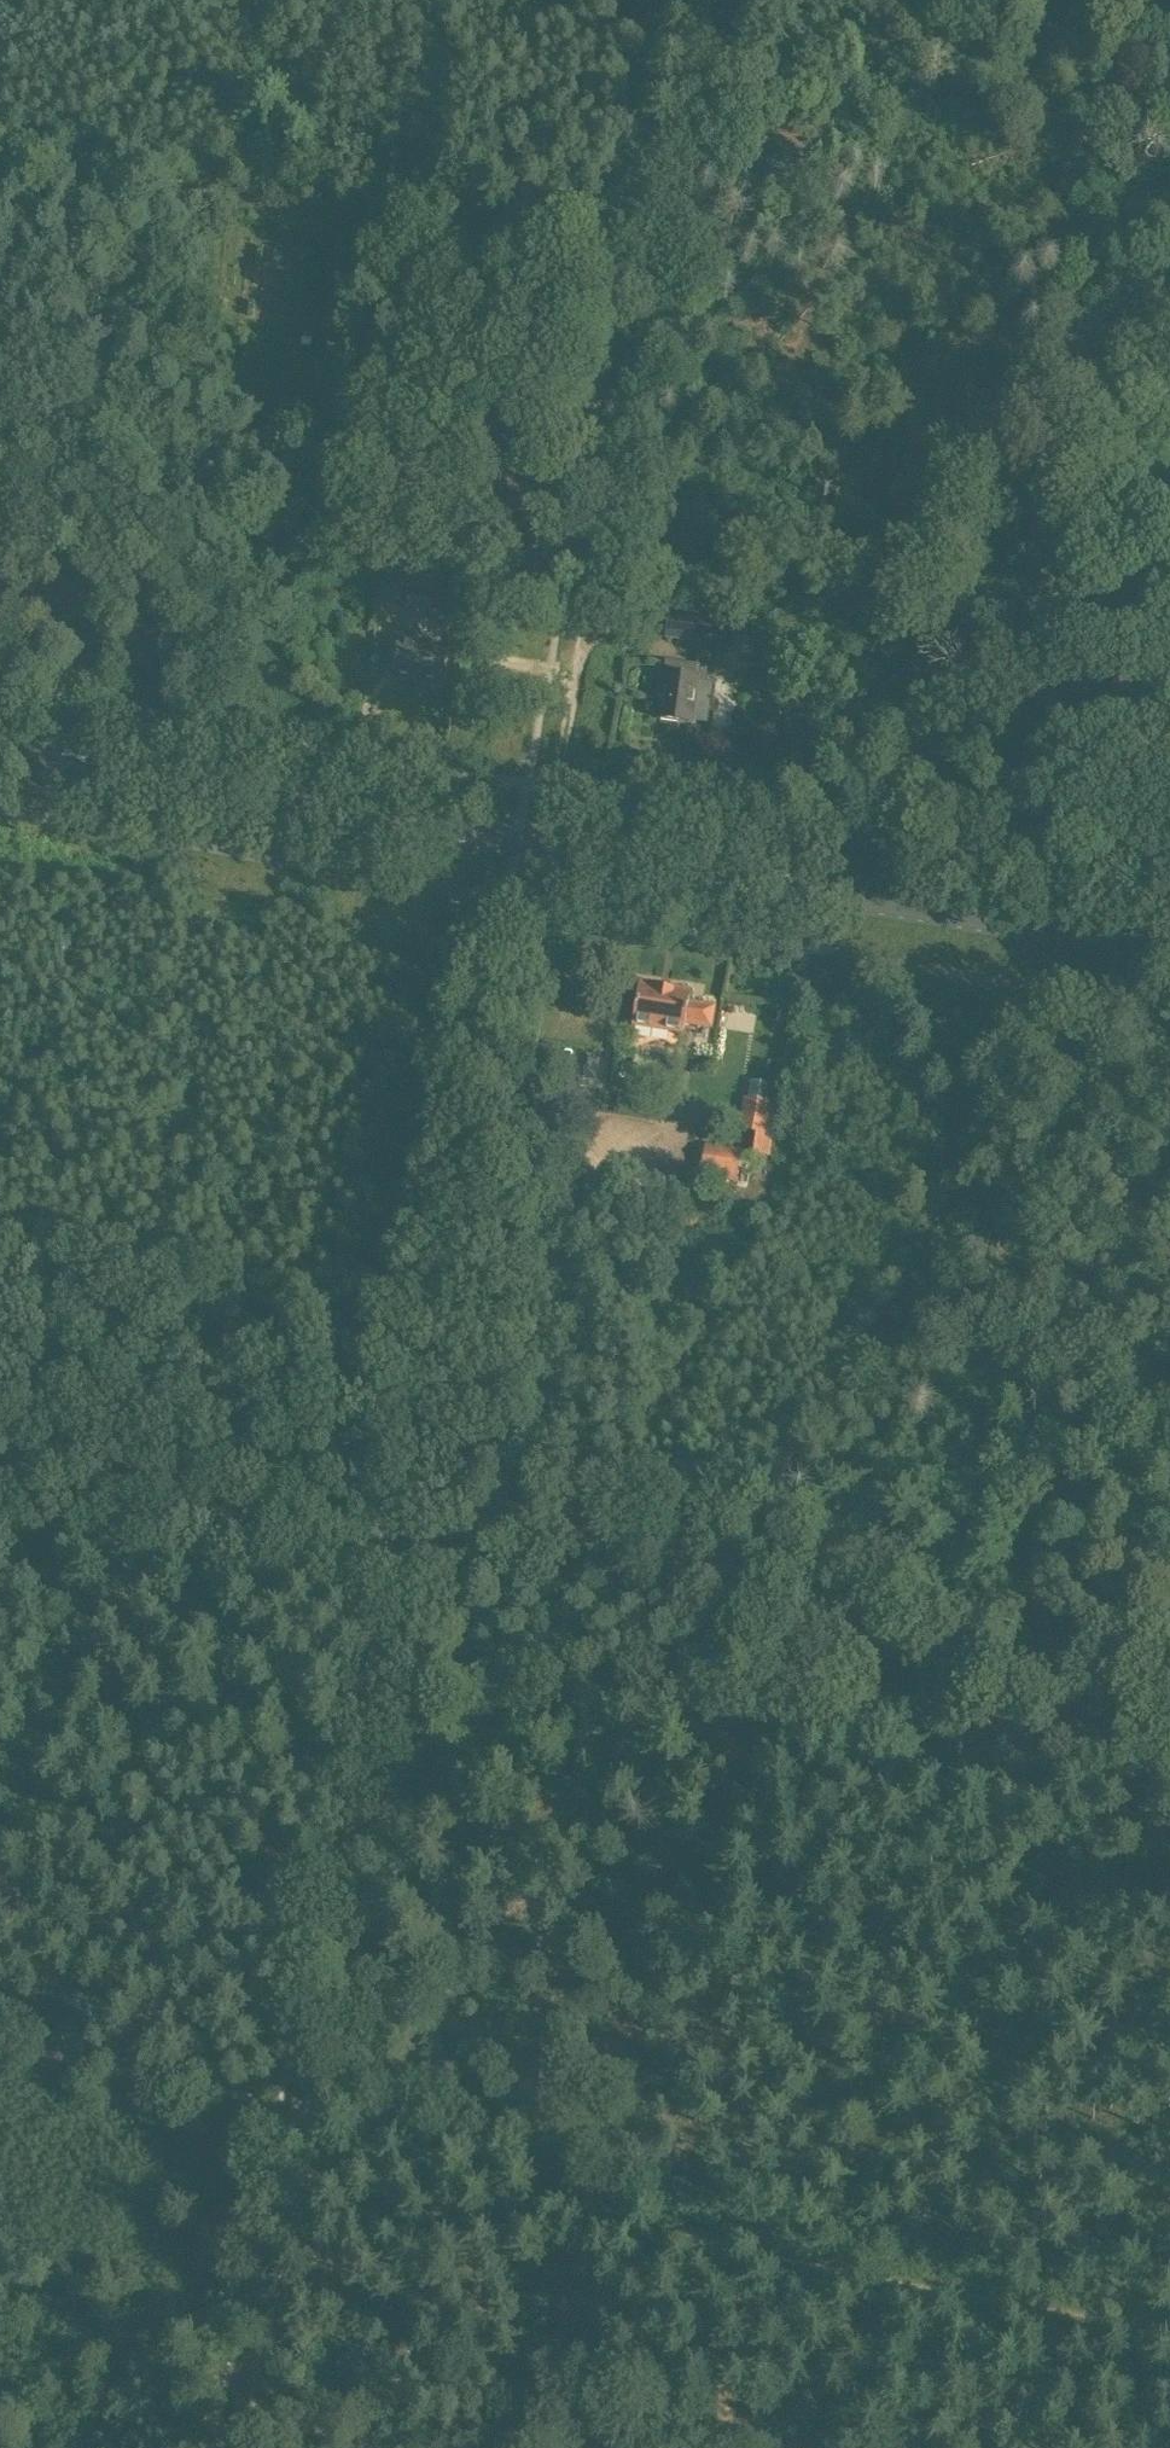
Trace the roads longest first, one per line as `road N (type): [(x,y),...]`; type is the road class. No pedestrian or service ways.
road 1 (track): [(707,0),(245,2447)]
road 2 (secondary): [(1169,950),(0,753)]
road 3 (track): [(0,151),(655,265)]
road 4 (track): [(568,576),(466,501),(345,432)]

